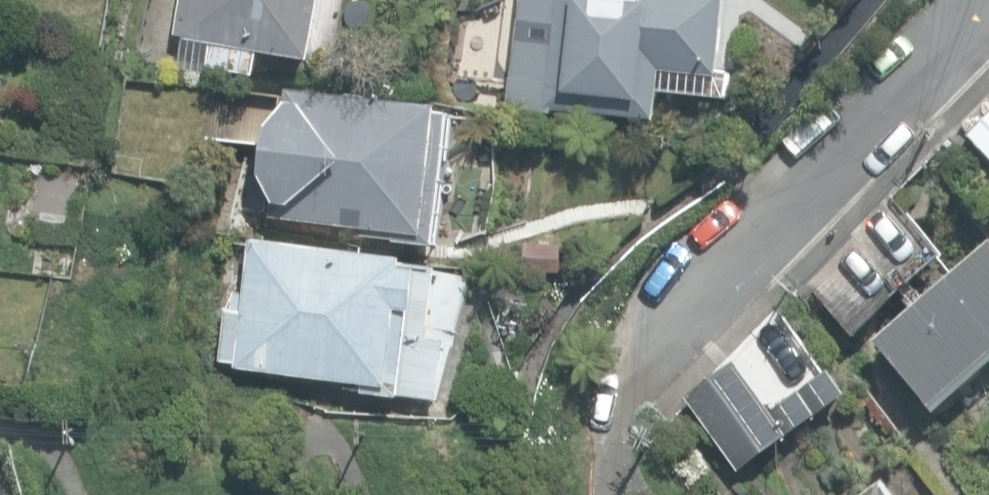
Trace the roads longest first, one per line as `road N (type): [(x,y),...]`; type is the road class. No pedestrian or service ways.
road 1 (unclassified): [(977,0),(910,85),(643,331)]

